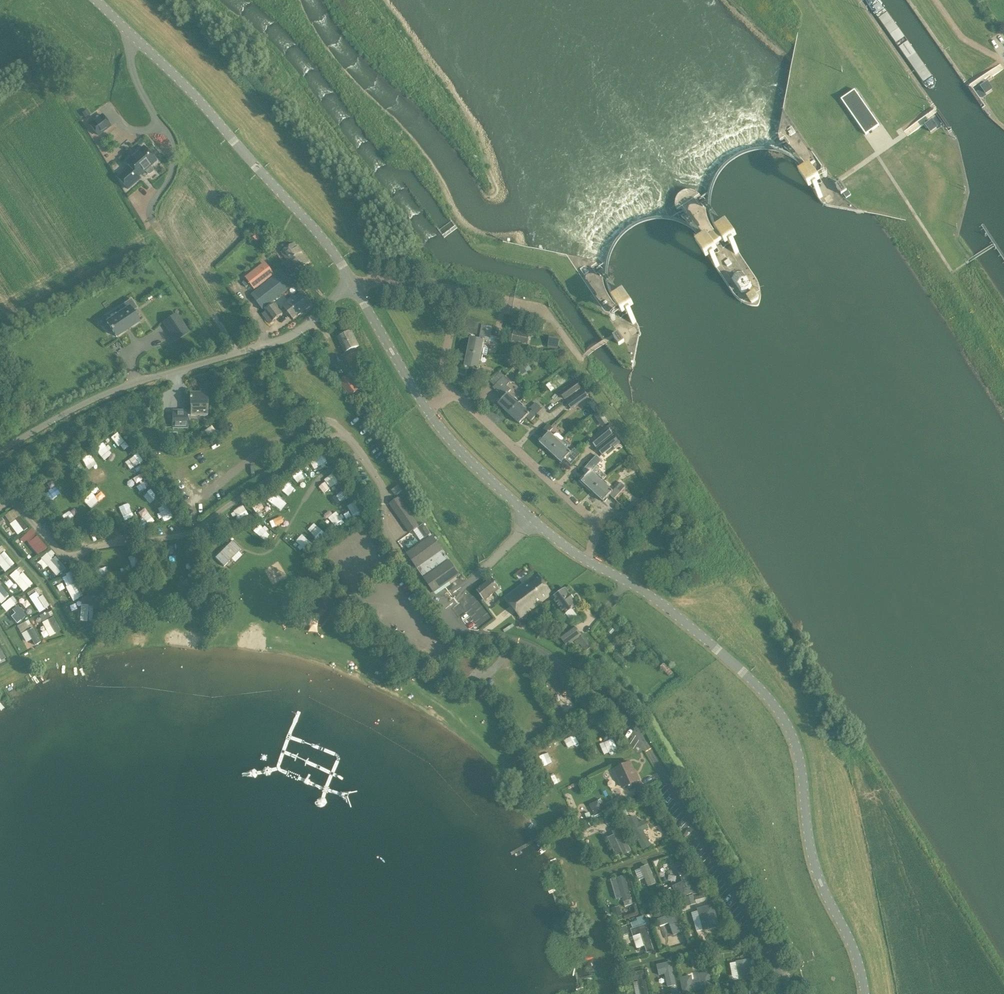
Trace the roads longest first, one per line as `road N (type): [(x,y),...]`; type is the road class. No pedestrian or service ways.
road 1 (tertiary): [(864,993),(859,961),(813,862),(786,719),(670,609),(584,560)]
road 2 (track): [(891,993),(887,955),(846,875),(808,729),(748,644),(710,616),(654,599)]
road 3 (residential): [(0,450),(135,382),(274,343),(310,323),(352,283)]
road 4 (tertiary): [(352,283),(200,99),(96,0)]
road 5 (residential): [(584,560),(596,528),(585,514),(449,389)]
road 6 (tertiary): [(584,560),(429,411)]
road 7 (tertiary): [(429,411),(352,283)]

